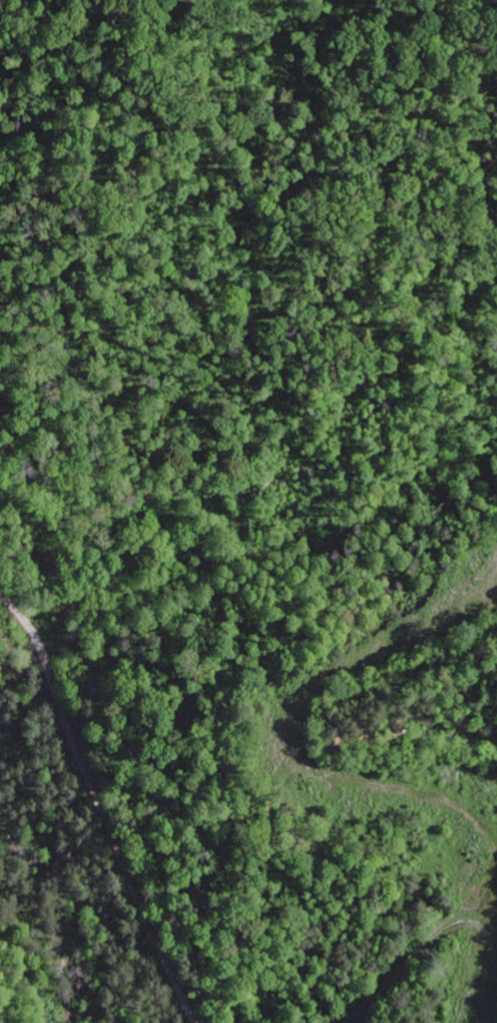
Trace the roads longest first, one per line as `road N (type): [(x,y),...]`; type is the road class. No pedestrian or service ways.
road 1 (residential): [(194,1022),(81,759)]

